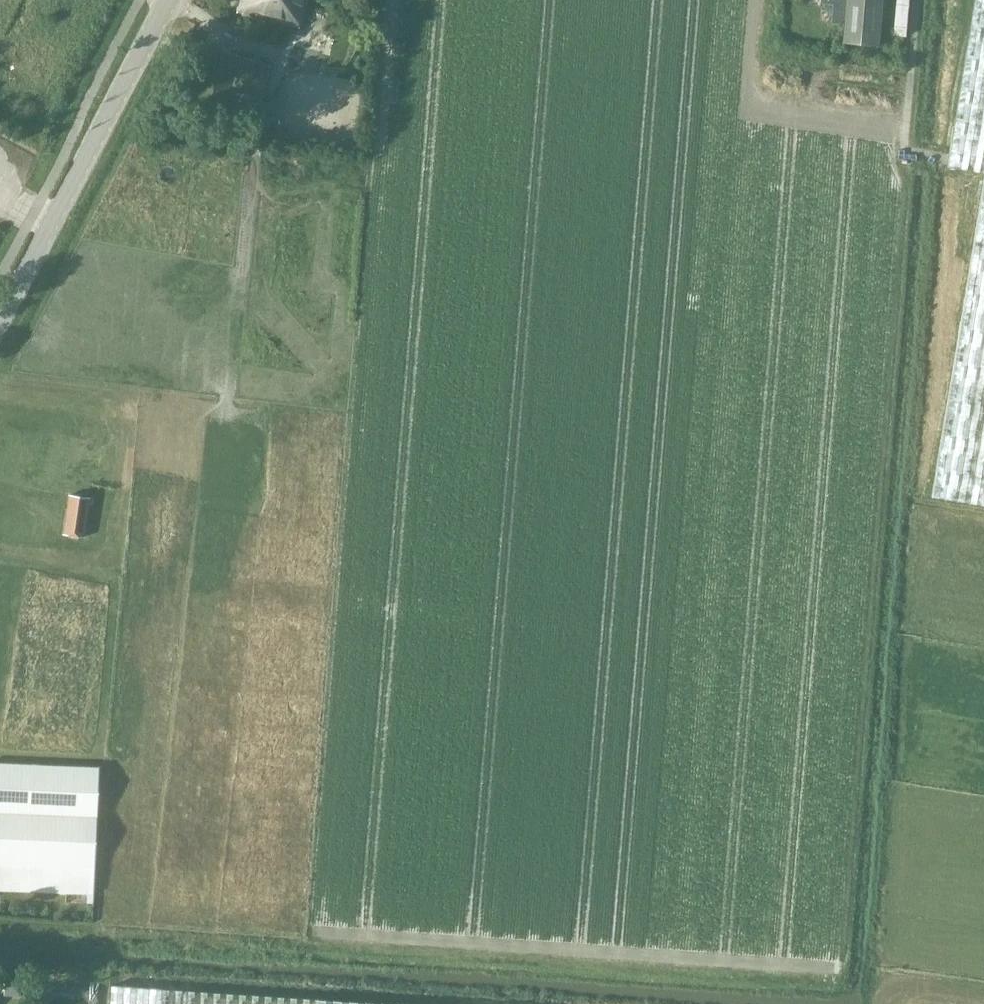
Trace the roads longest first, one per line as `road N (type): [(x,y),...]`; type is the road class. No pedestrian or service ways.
road 1 (tertiary): [(0,320),(169,0)]

